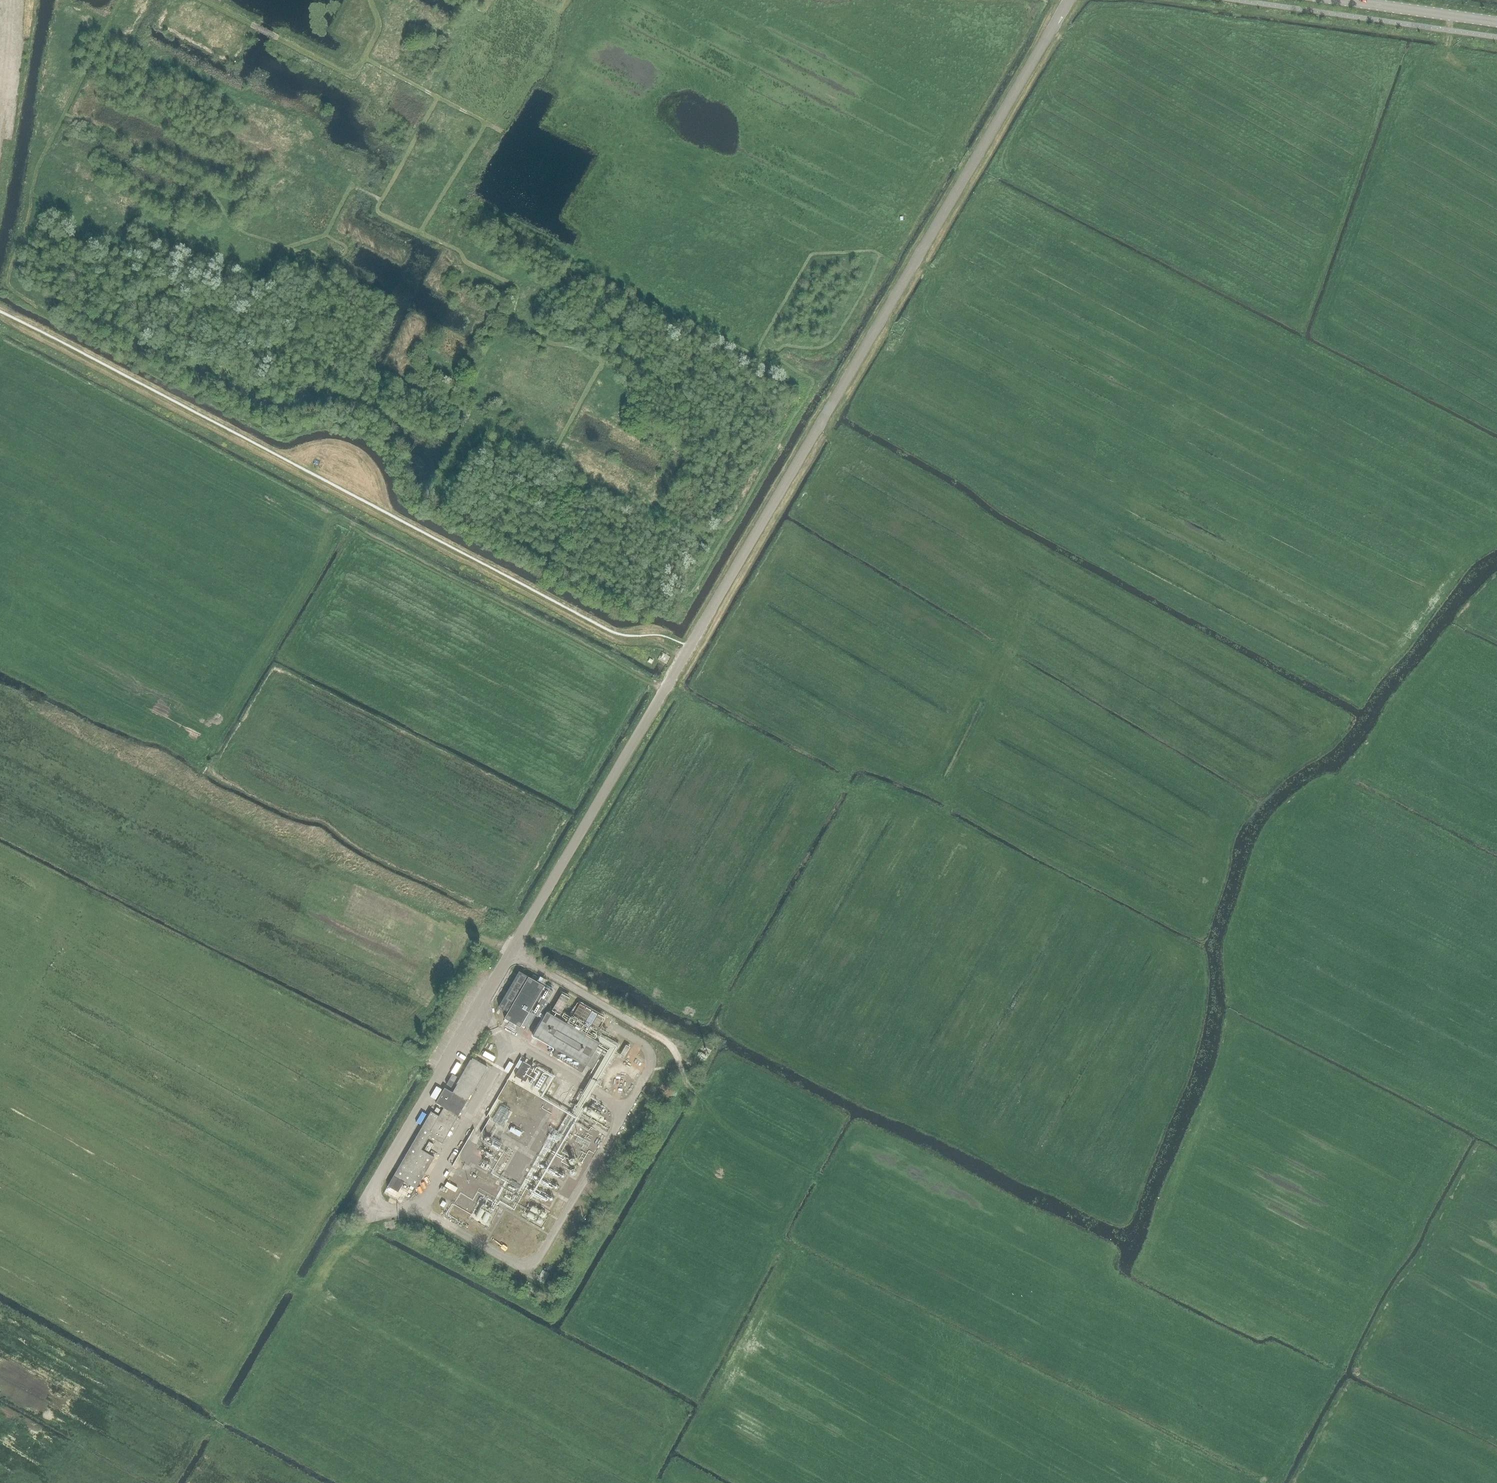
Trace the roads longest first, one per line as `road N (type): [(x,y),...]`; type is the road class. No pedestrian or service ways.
road 1 (unclassified): [(365,1205),(1067,0)]
road 2 (secondary): [(1496,23),(1337,0)]

